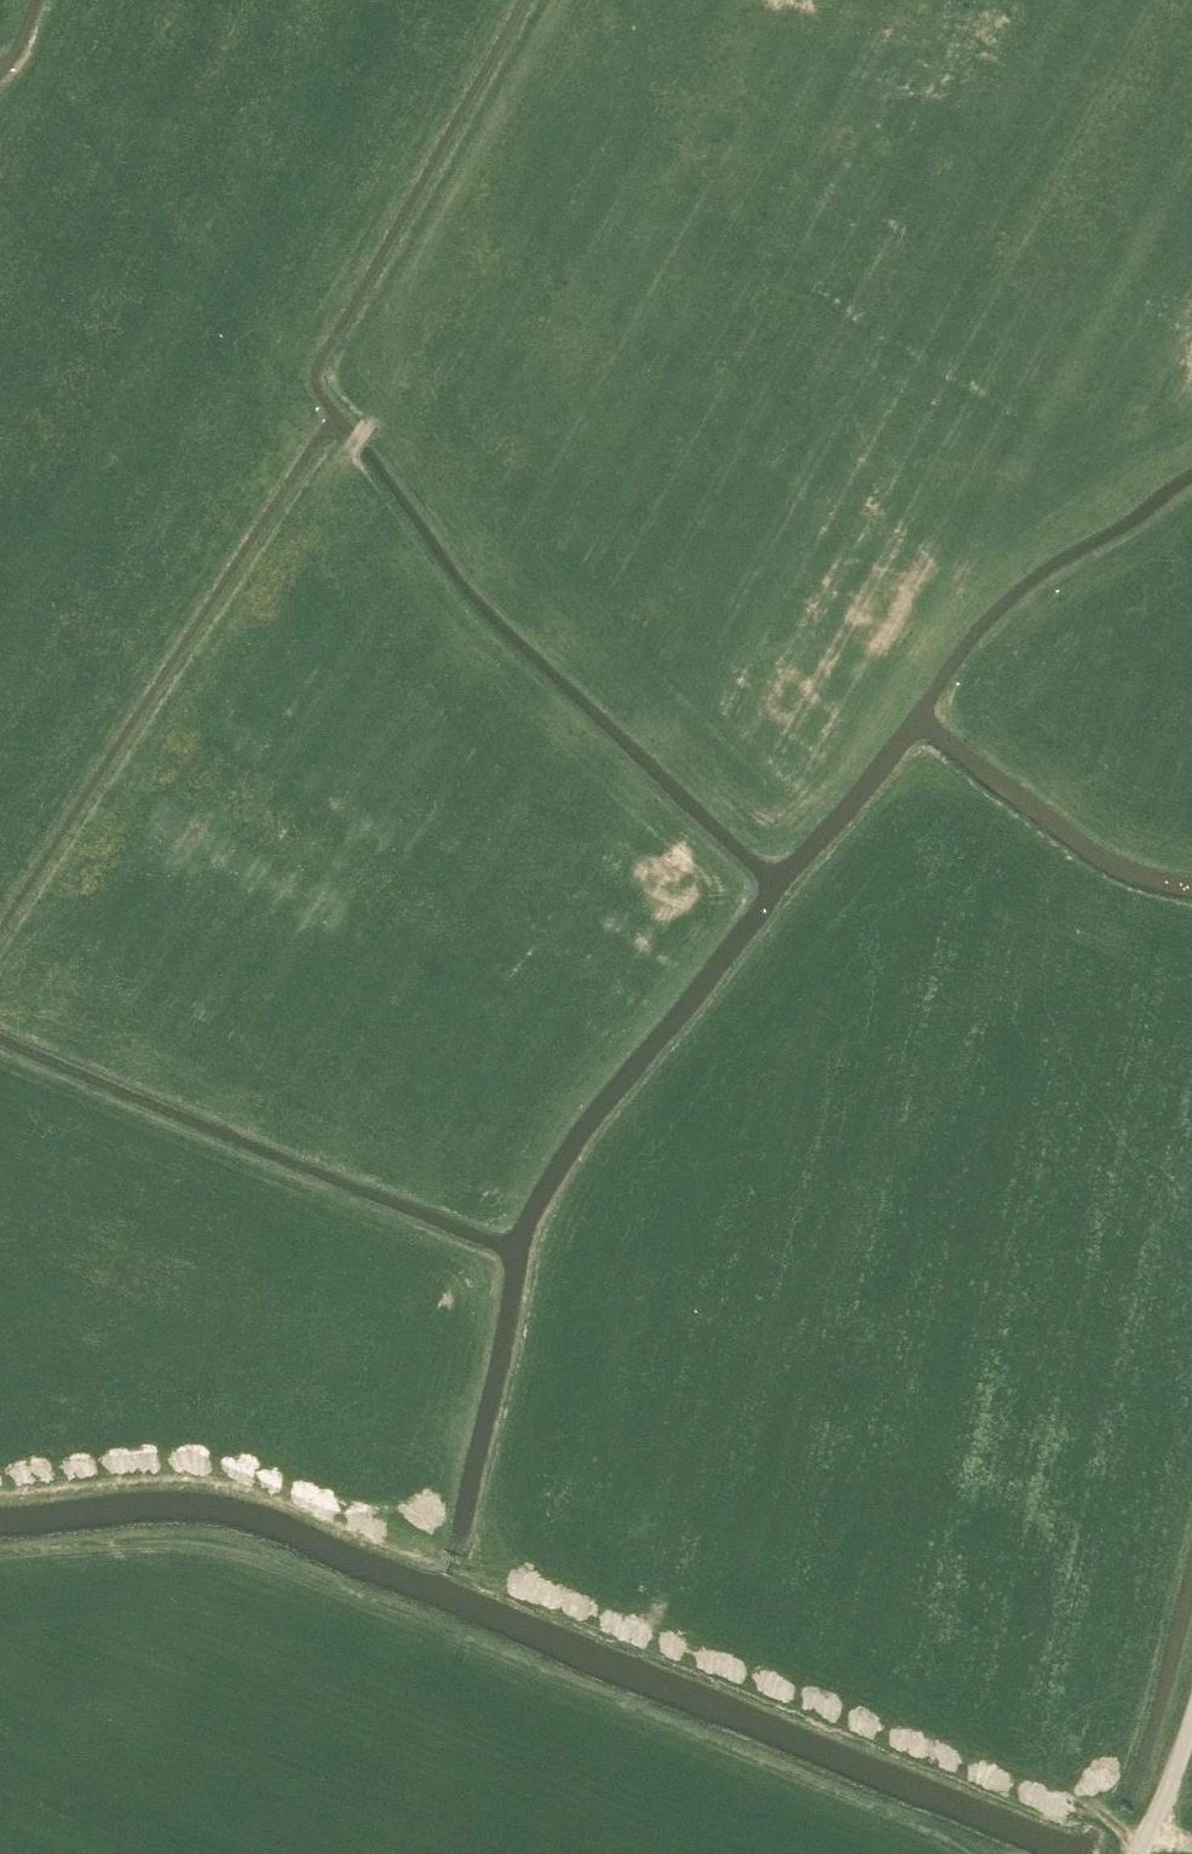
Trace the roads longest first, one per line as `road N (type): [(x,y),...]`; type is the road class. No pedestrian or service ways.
road 1 (unclassified): [(1137,1853),(1191,1722)]

